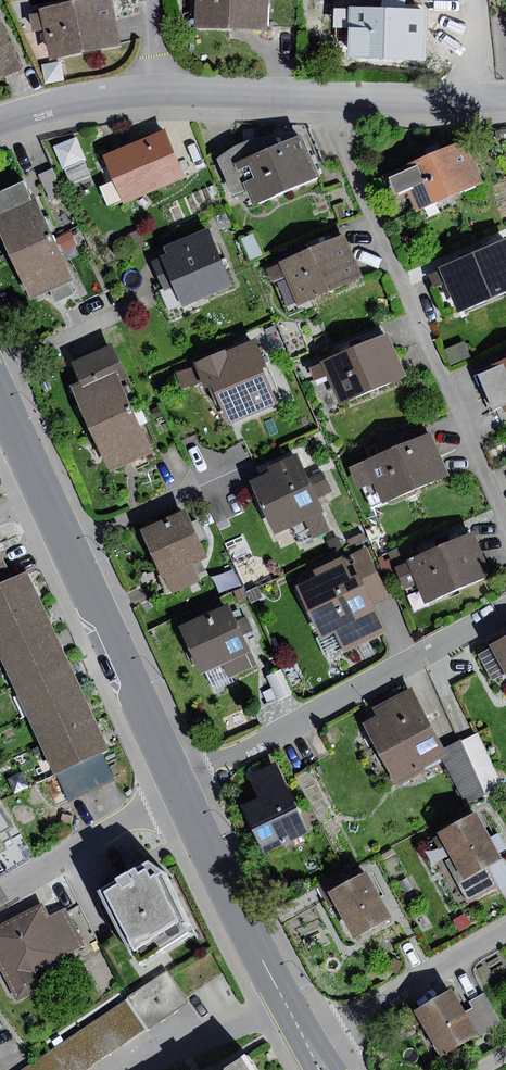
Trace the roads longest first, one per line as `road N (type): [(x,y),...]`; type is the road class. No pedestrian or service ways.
road 1 (residential): [(344,97),(346,152),(505,520)]
road 2 (residential): [(0,396),(179,787)]
road 3 (residential): [(179,787),(505,610)]
road 4 (residential): [(179,787),(308,1044)]
road 5 (residential): [(505,931),(308,1044)]
road 6 (residential): [(0,898),(179,787)]
road 7 (residential): [(155,92),(344,97)]
road 8 (residential): [(0,122),(76,100),(155,92)]
road 9 (residential): [(344,97),(471,99)]

